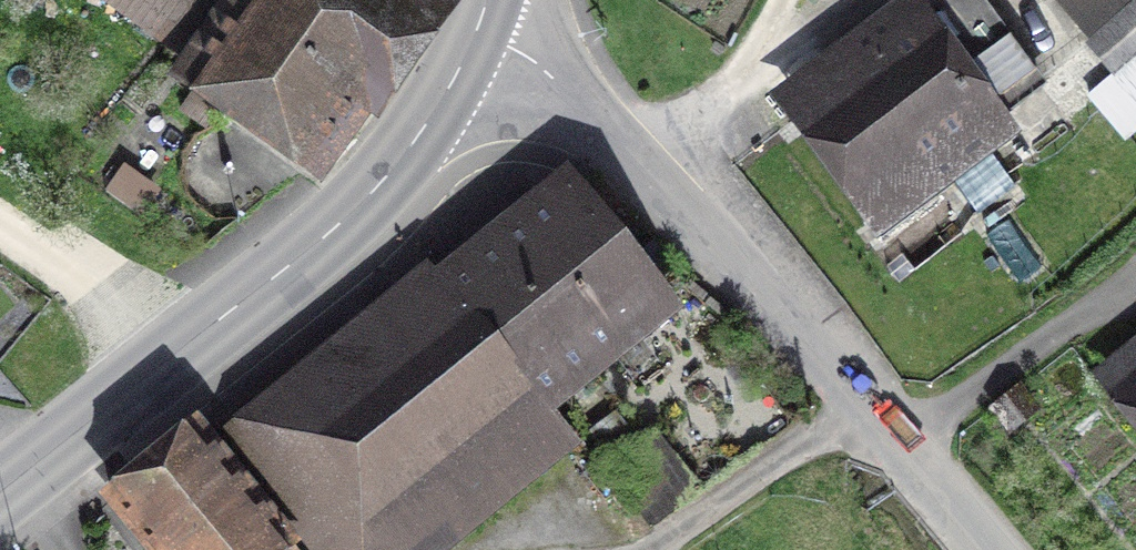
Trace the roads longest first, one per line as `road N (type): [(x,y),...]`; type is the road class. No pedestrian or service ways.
road 1 (unclassified): [(478,29),(539,65),(634,156),(989,549)]
road 2 (secondary): [(478,29),(413,144),(342,222),(0,494)]

